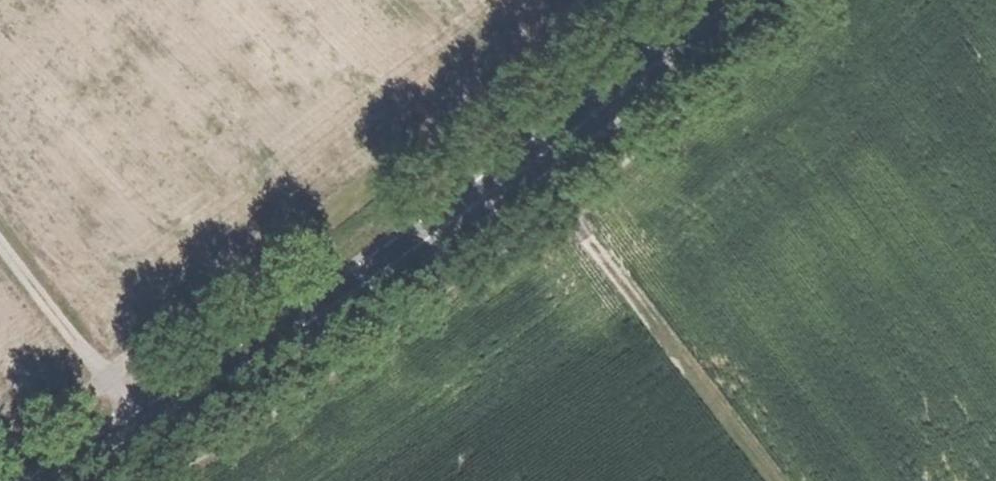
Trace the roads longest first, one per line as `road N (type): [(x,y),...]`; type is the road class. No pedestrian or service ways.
road 1 (secondary): [(729,0),(549,149),(363,283),(56,480)]
road 2 (track): [(770,480),(565,209),(511,150)]
road 3 (track): [(0,240),(146,428)]

